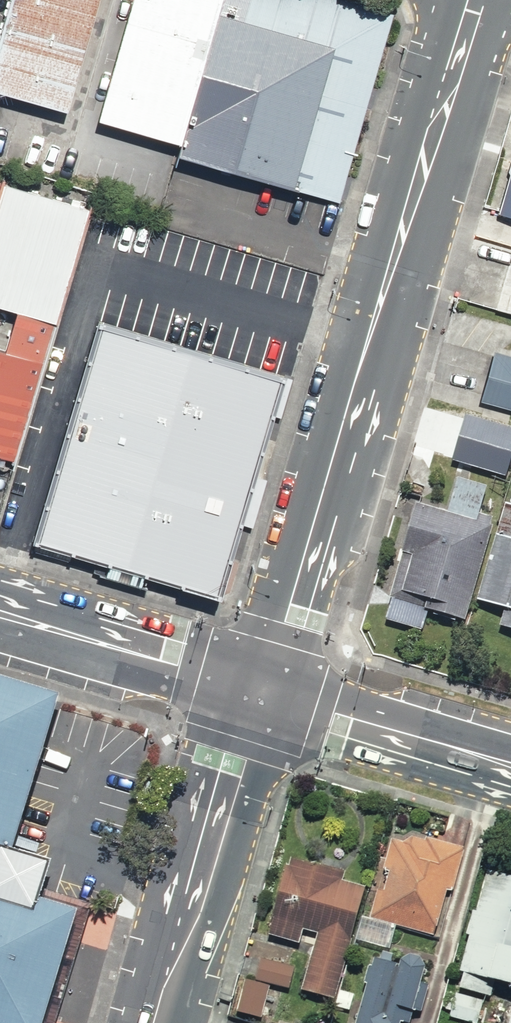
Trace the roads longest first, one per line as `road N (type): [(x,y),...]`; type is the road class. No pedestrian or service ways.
road 1 (tertiary): [(477,0),(262,693)]
road 2 (tertiary): [(262,693),(156,1022)]
road 3 (tertiary): [(262,693),(0,614)]
road 4 (tertiary): [(510,766),(262,693)]

